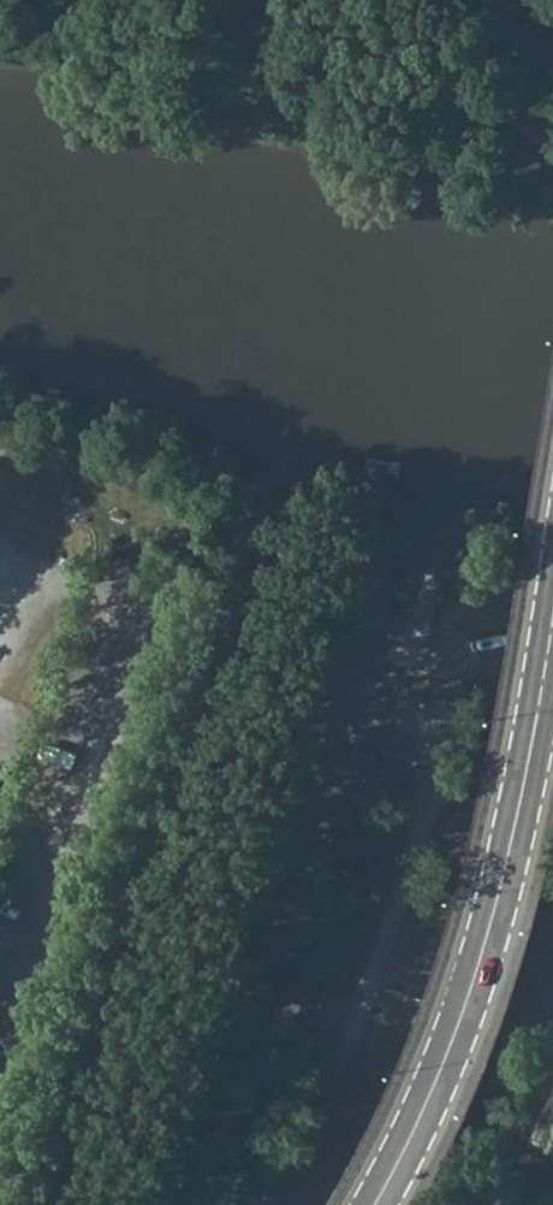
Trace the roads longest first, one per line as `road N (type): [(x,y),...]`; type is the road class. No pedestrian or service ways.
road 1 (tertiary): [(552,670),(478,990),(381,1204)]

